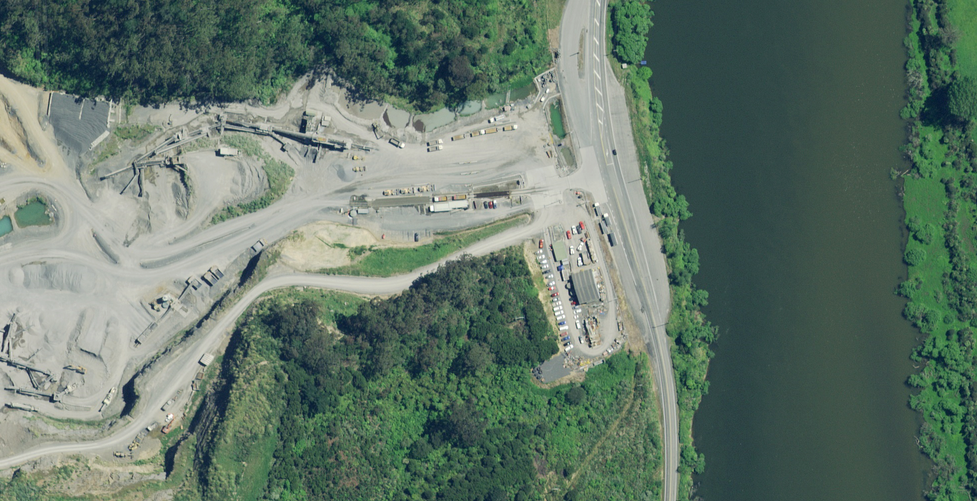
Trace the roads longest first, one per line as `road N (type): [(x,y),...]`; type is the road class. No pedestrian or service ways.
road 1 (track): [(0,453),(144,425),(282,276),(309,269),(423,276),(541,221)]
road 2 (track): [(86,210),(137,252),(370,188),(513,185),(610,161)]
road 3 (tertiary): [(667,500),(658,349),(598,90),(600,0)]
road 4 (track): [(86,210),(60,118),(0,57)]

